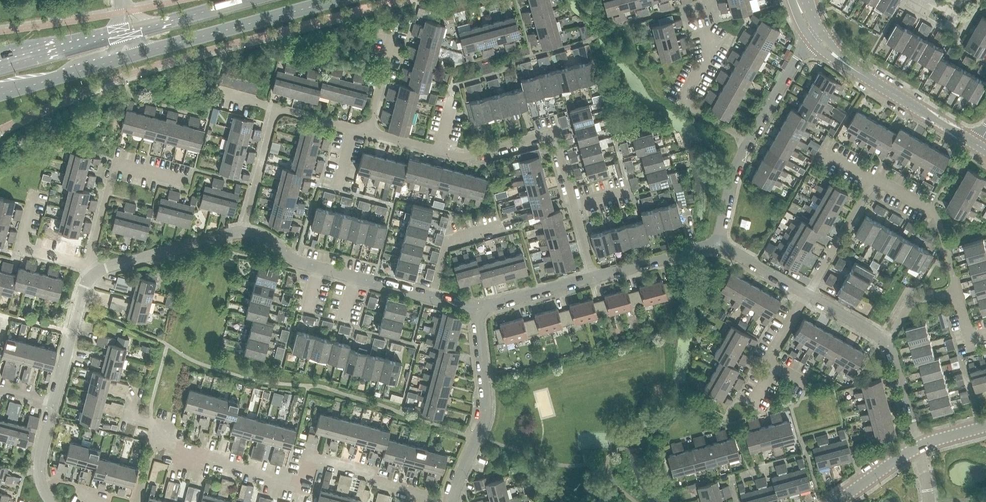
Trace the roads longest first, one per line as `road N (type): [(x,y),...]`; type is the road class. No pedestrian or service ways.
road 1 (primary): [(0,95),(336,0)]
road 2 (residential): [(367,132),(464,156),(554,132),(594,277)]
road 3 (residential): [(448,501),(306,457),(299,485),(153,440)]
road 4 (primary): [(250,0),(0,55)]
road 5 (residential): [(243,233),(276,108),(367,132)]
road 6 (residential): [(243,233),(303,264),(432,298)]
road 7 (residential): [(453,501),(486,409),(476,307)]
road 8 (residential): [(89,265),(115,164),(184,182)]
road 9 (residential): [(93,274),(243,233)]
road 10 (residential): [(750,141),(682,101),(710,52),(705,33)]
road 11 (tertiary): [(979,144),(849,65)]
road 12 (residential): [(957,291),(938,215),(875,178)]
road 13 (residential): [(808,295),(875,178)]
road 14 (residential): [(54,402),(93,274)]
road 15 (residential): [(594,277),(718,243)]
road 16 (residential): [(89,265),(20,248),(34,193)]
road 17 (residential): [(476,307),(594,277)]
road 18 (residential): [(805,383),(768,361),(806,294)]

